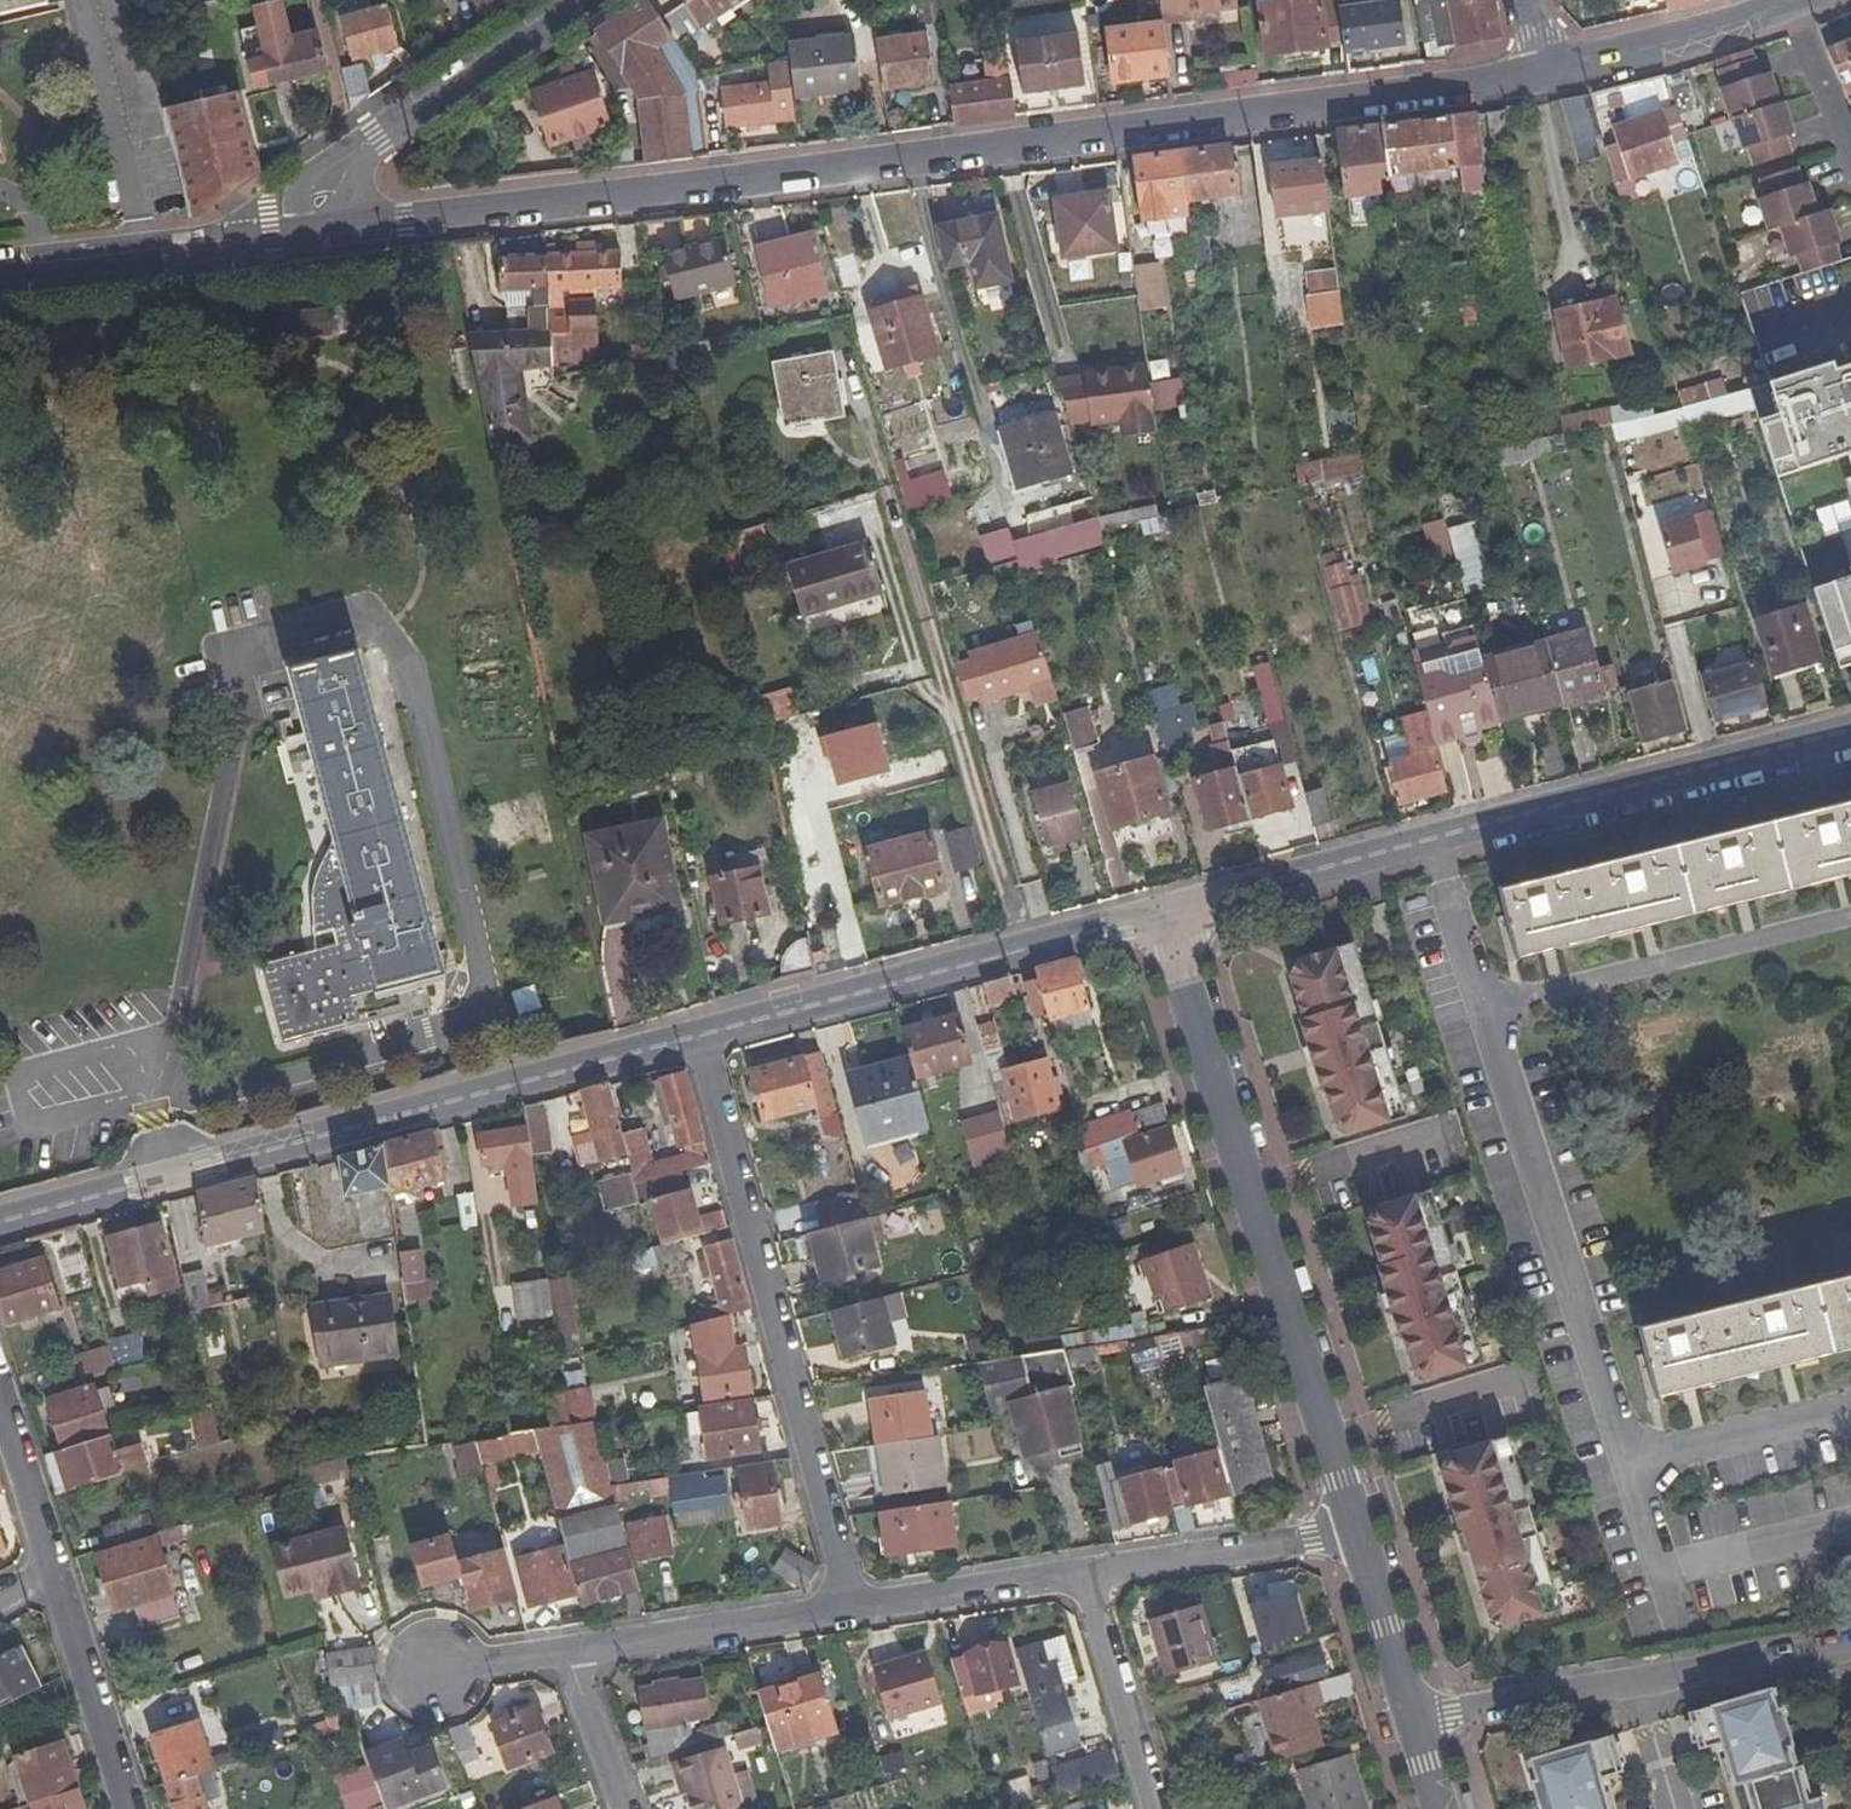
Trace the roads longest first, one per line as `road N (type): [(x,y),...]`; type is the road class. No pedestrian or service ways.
road 1 (tertiary): [(327,228),(1543,73)]
road 2 (residential): [(702,1033),(0,1222)]
road 3 (residential): [(1850,730),(1161,912)]
road 4 (residential): [(1357,1535),(1161,912)]
road 5 (residential): [(702,1033),(851,1609)]
road 6 (residential): [(1161,912),(702,1033)]
road 7 (residential): [(1850,1651),(1412,1721)]
road 8 (tertiary): [(580,0),(348,163),(324,201),(327,228)]
road 9 (tertiary): [(0,267),(327,228)]
road 10 (residential): [(851,1609),(565,1657)]
road 11 (residential): [(1084,1573),(1357,1535)]
road 12 (tertiary): [(1796,0),(1543,73)]
road 13 (residential): [(51,1573),(127,1808)]
road 14 (residential): [(1084,1573),(1156,1808)]
road 15 (residential): [(851,1609),(1084,1573)]
road 16 (residential): [(1412,1721),(1357,1535)]
road 17 (residential): [(0,1401),(51,1573)]
road 18 (residential): [(565,1657),(623,1808)]
road 19 (residential): [(565,1657),(433,1678)]

